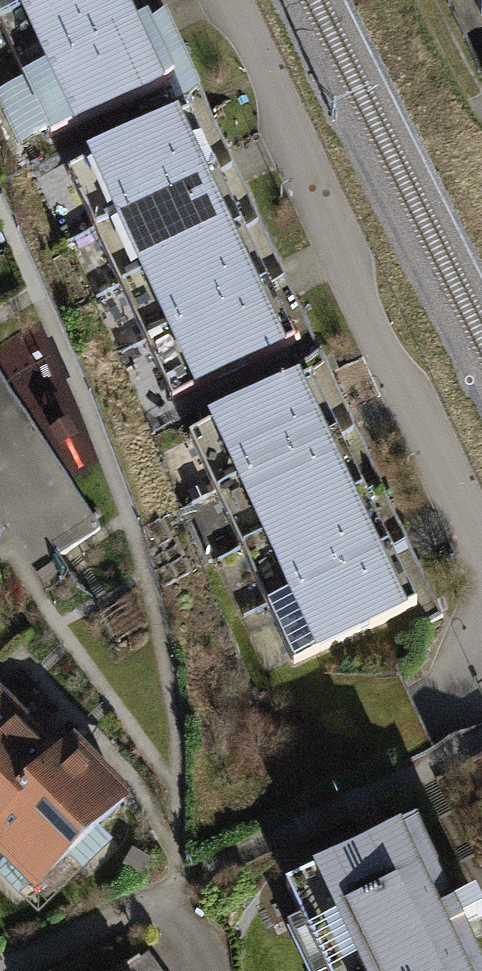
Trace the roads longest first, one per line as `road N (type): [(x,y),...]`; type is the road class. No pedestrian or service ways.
road 1 (residential): [(229,0),(481,540)]
road 2 (residential): [(8,970),(171,888),(206,970)]

